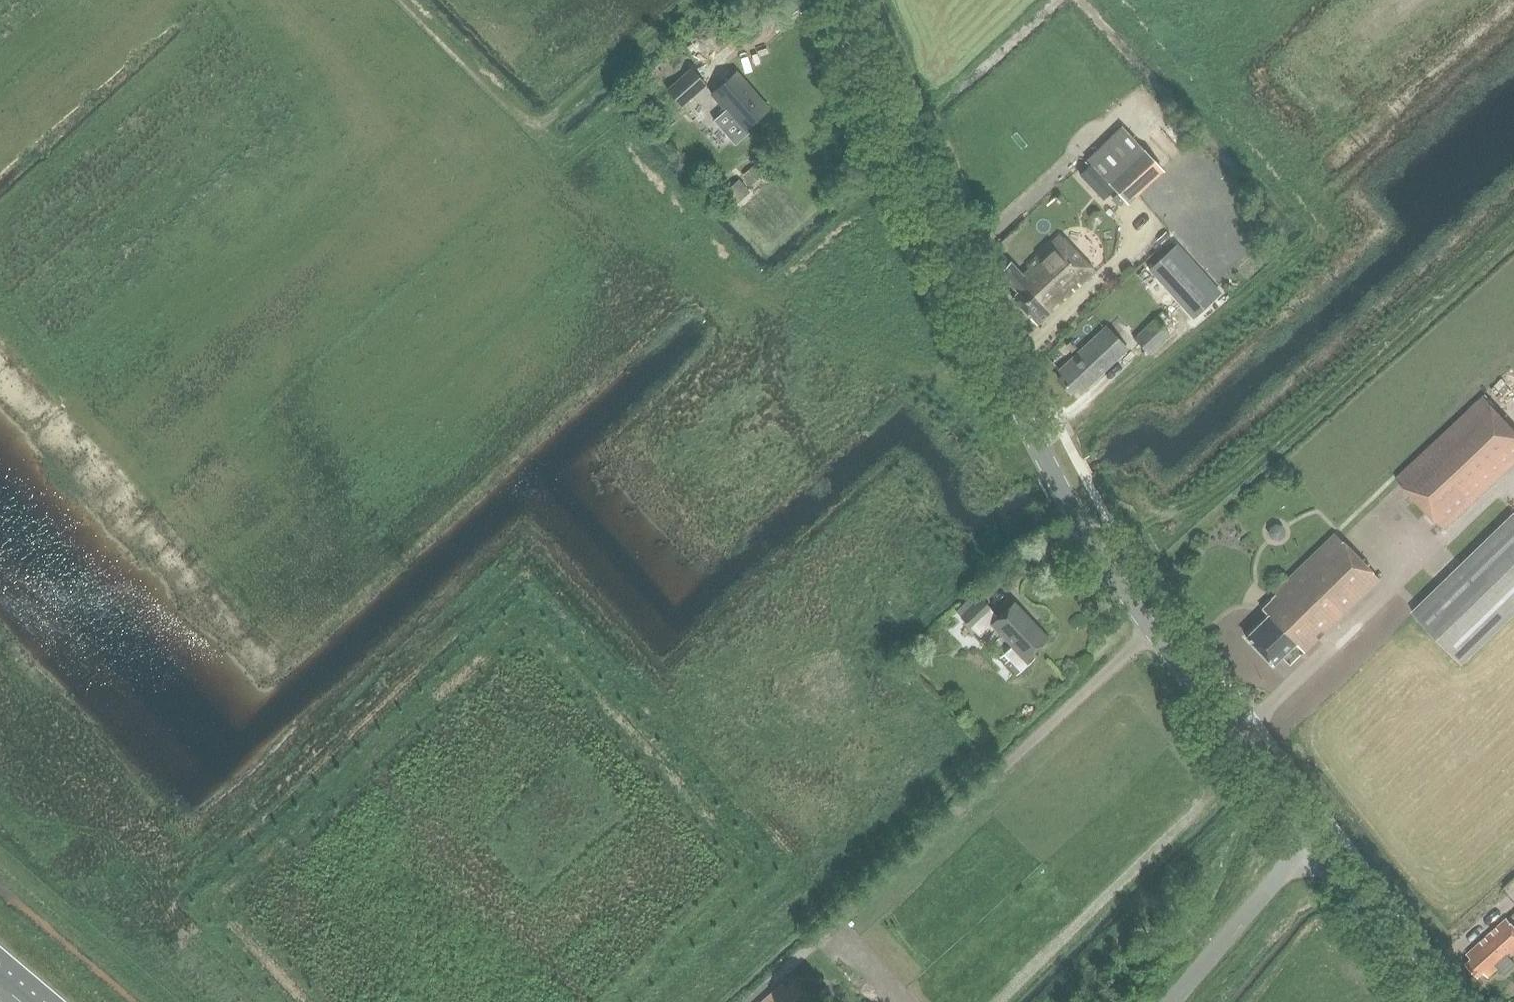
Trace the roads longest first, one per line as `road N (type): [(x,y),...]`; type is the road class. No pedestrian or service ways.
road 1 (secondary): [(1312,839),(1152,630),(1068,501),(827,0)]
road 2 (unclassified): [(1173,1001),(1312,839)]
road 3 (secondary): [(1436,1001),(1312,839)]

